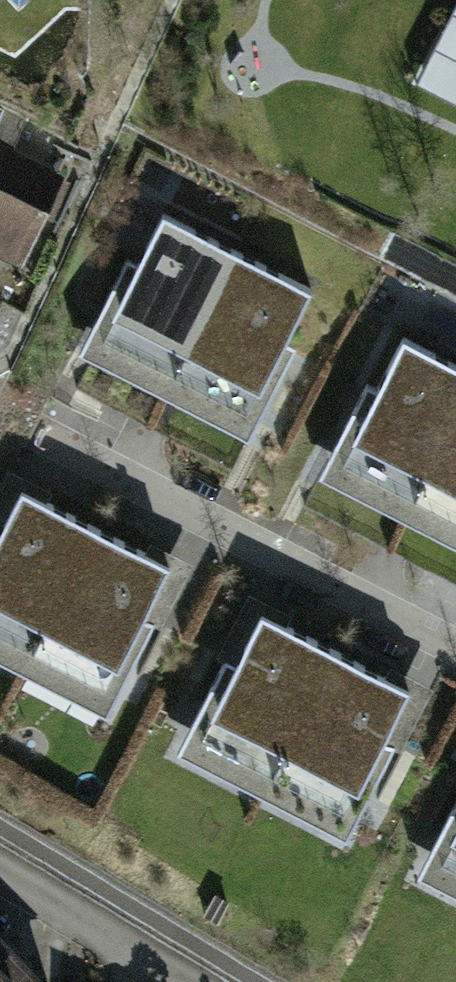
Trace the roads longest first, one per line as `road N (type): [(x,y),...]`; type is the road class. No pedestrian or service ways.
road 1 (residential): [(455,647),(36,430)]
road 2 (residential): [(201,981),(0,861)]

